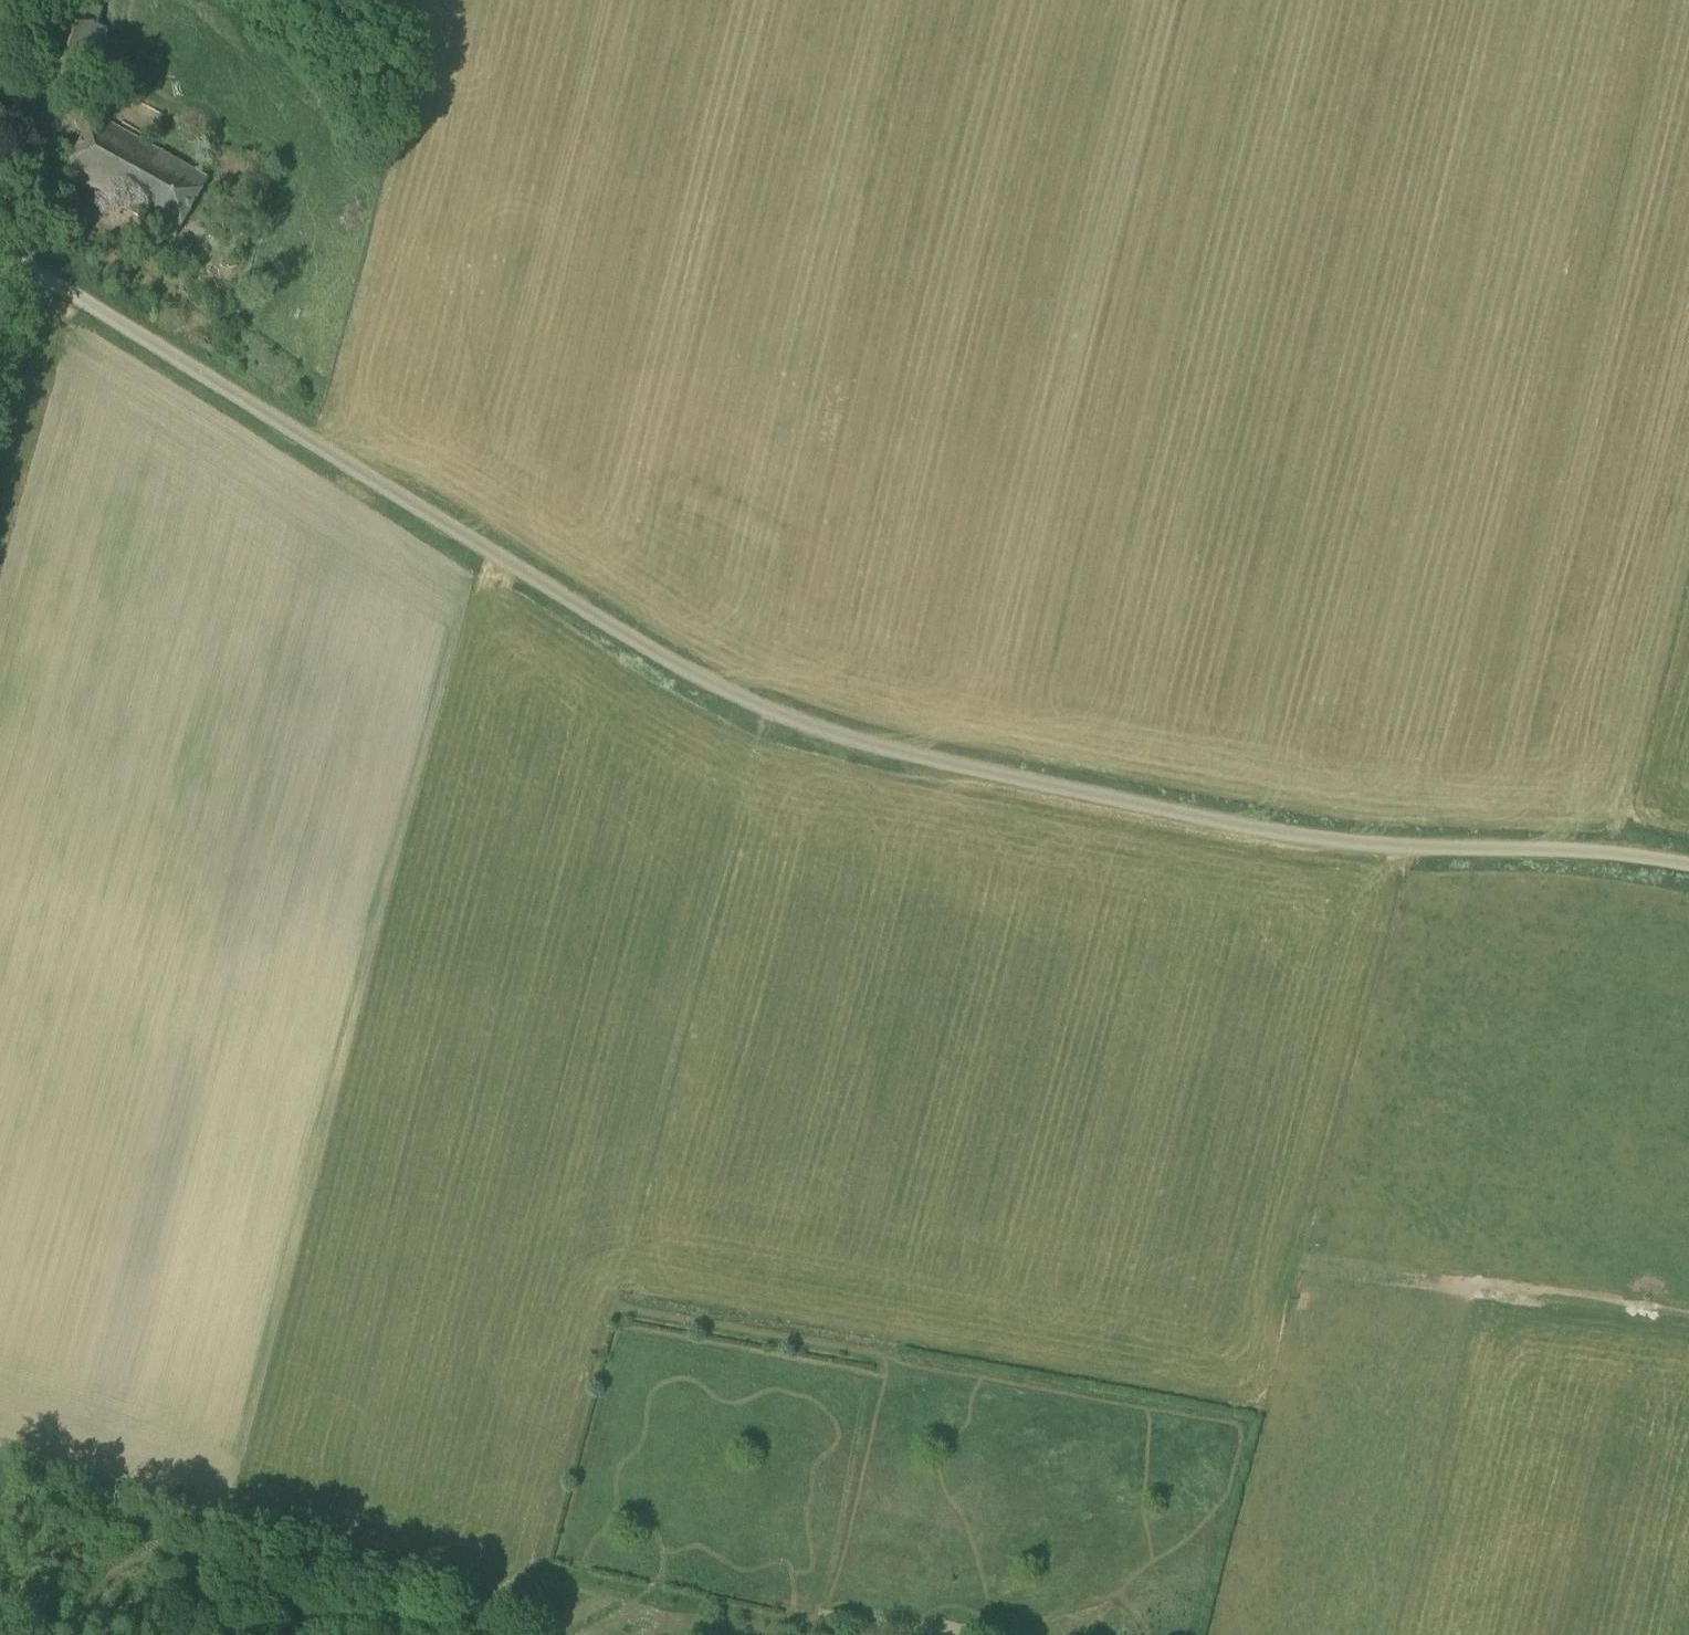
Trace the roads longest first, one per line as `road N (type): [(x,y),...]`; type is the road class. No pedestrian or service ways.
road 1 (unclassified): [(1688,870),(1628,859),(1290,842),(884,751),(773,716),(368,482),(0,253)]

